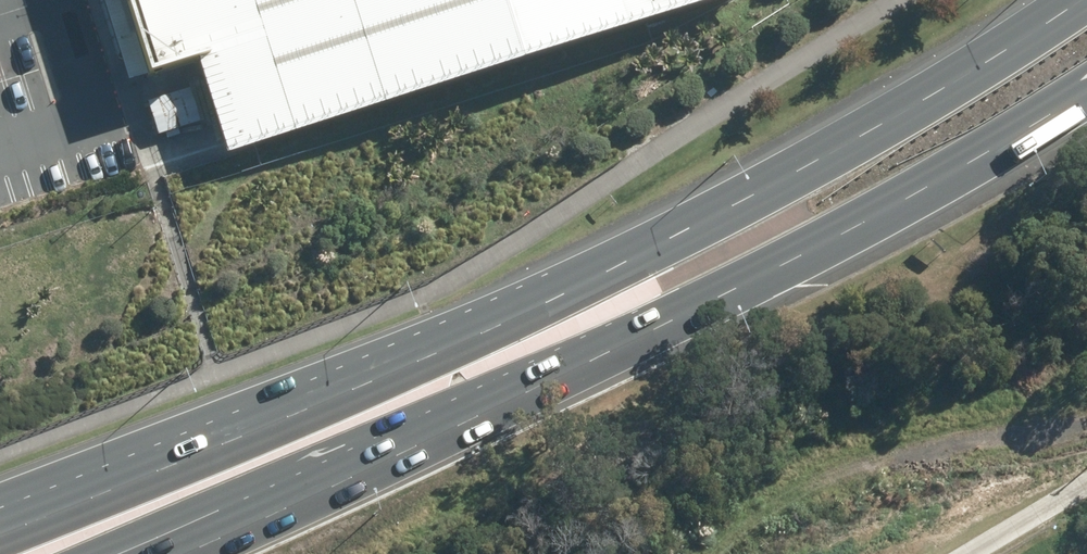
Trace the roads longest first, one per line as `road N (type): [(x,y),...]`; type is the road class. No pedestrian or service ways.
road 1 (primary): [(0,503),(623,254),(921,97),(1061,0)]
road 2 (primary): [(1086,75),(990,140),(728,281),(86,553)]

